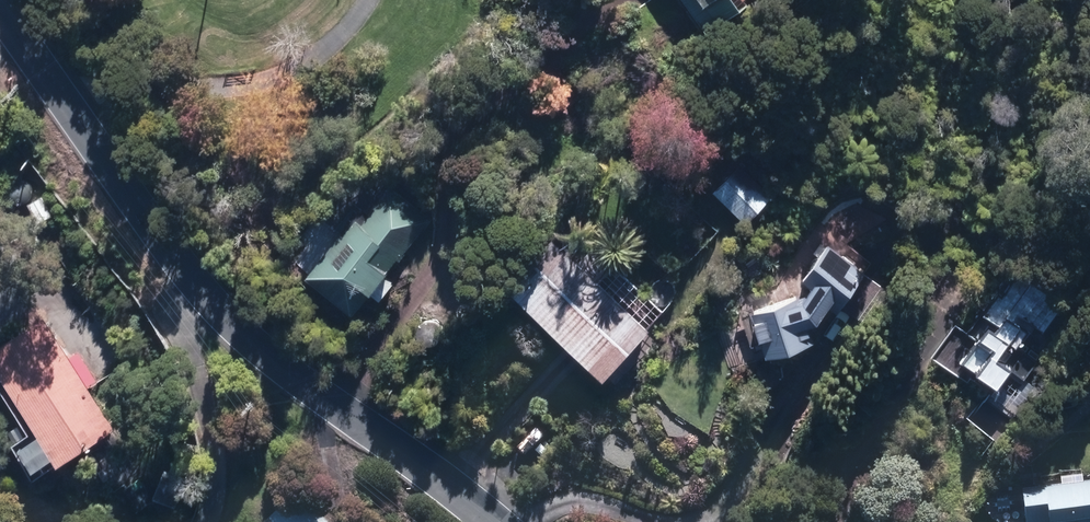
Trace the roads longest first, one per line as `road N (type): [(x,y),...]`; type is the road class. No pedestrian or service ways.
road 1 (residential): [(0,3),(179,237),(253,317),(493,521)]

